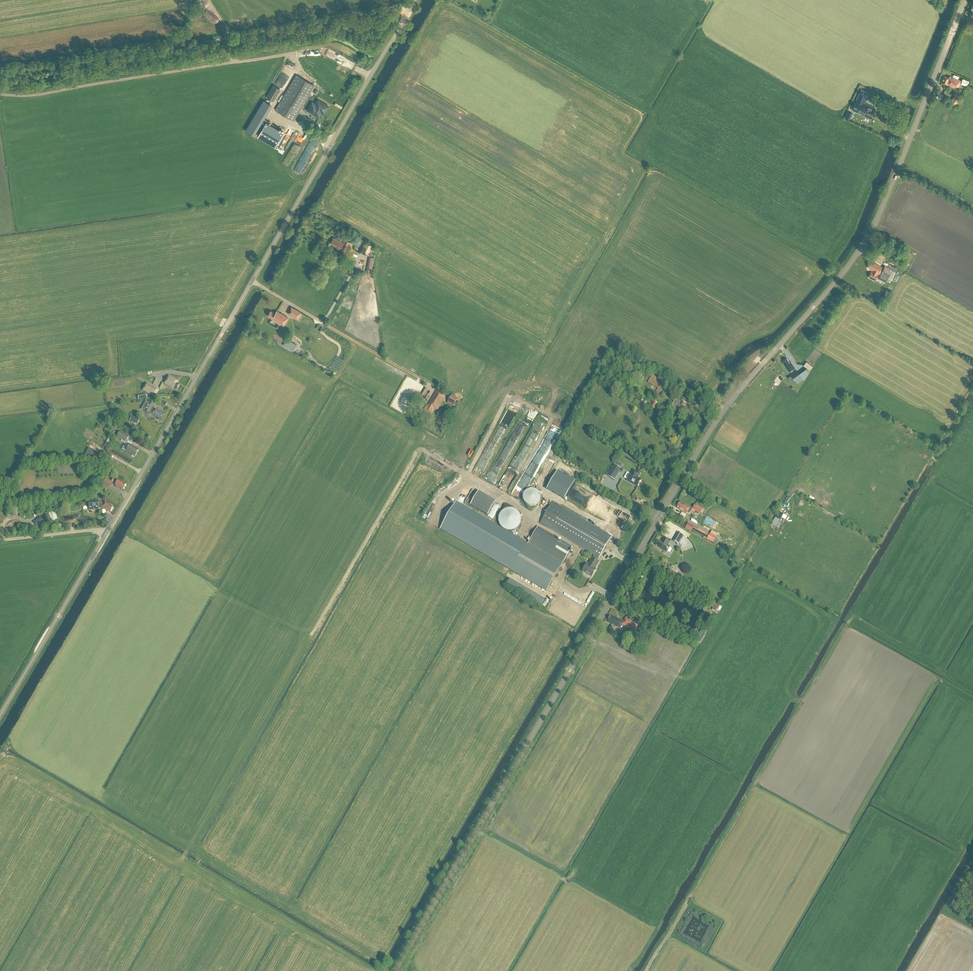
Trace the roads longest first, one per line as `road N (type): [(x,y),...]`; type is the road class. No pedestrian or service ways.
road 1 (tertiary): [(395,970),(704,441),(866,243),(964,0)]
road 2 (unclassified): [(0,715),(414,0)]
road 3 (track): [(296,65),(290,54),(0,93)]

